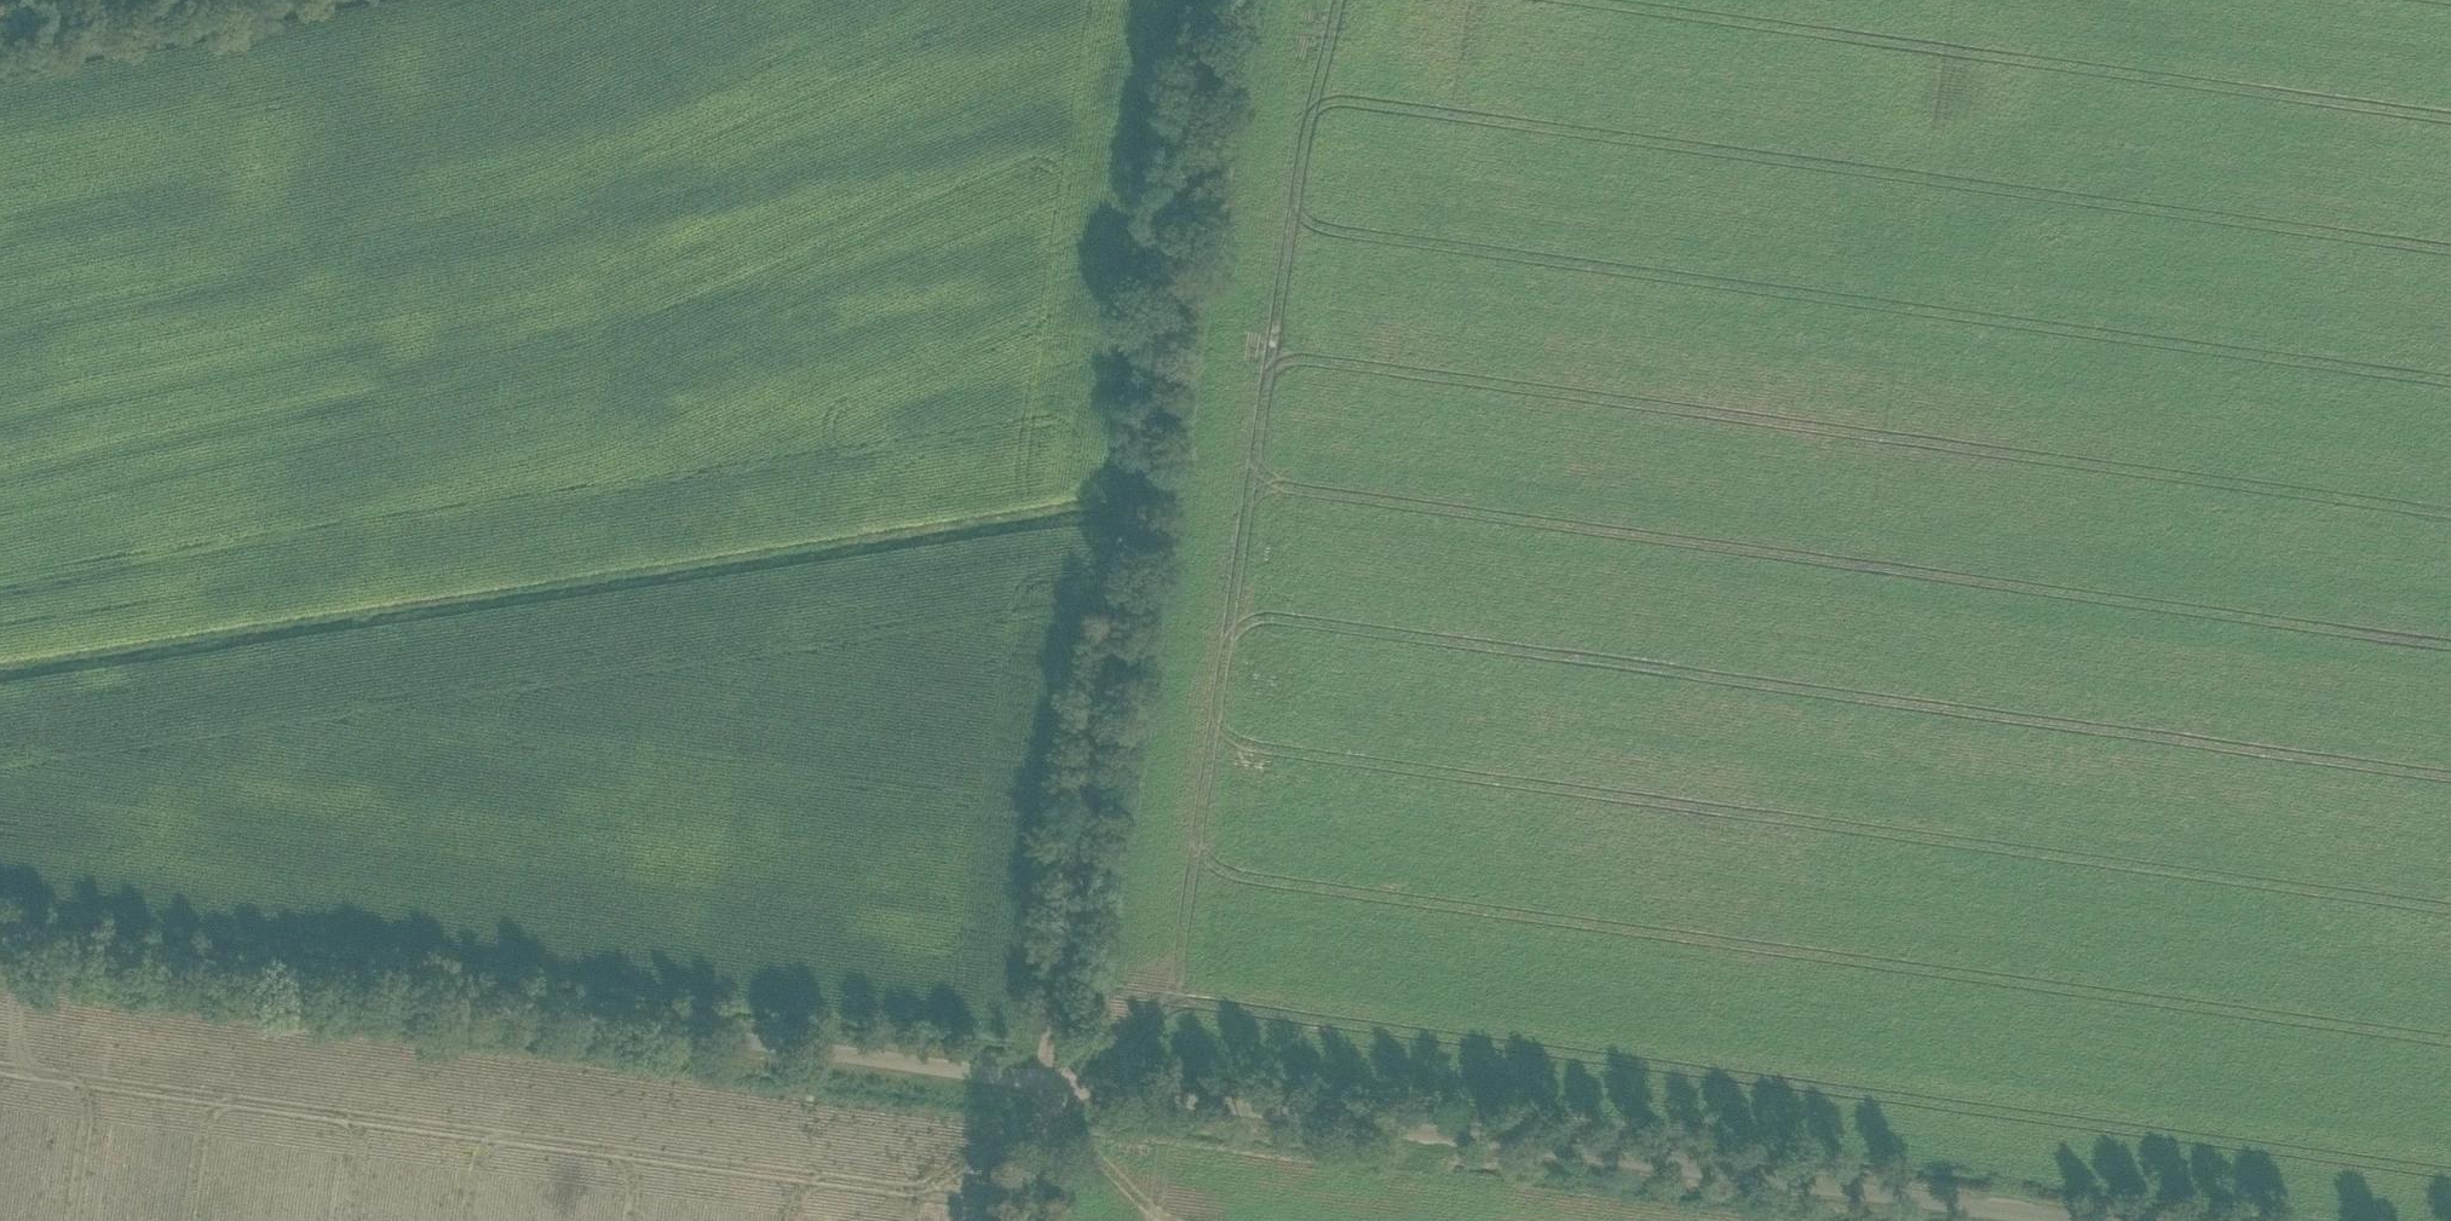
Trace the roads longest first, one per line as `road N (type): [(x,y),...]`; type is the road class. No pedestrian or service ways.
road 1 (unclassified): [(2086,1220),(0,941)]
road 2 (track): [(1033,1220),(1215,0)]

